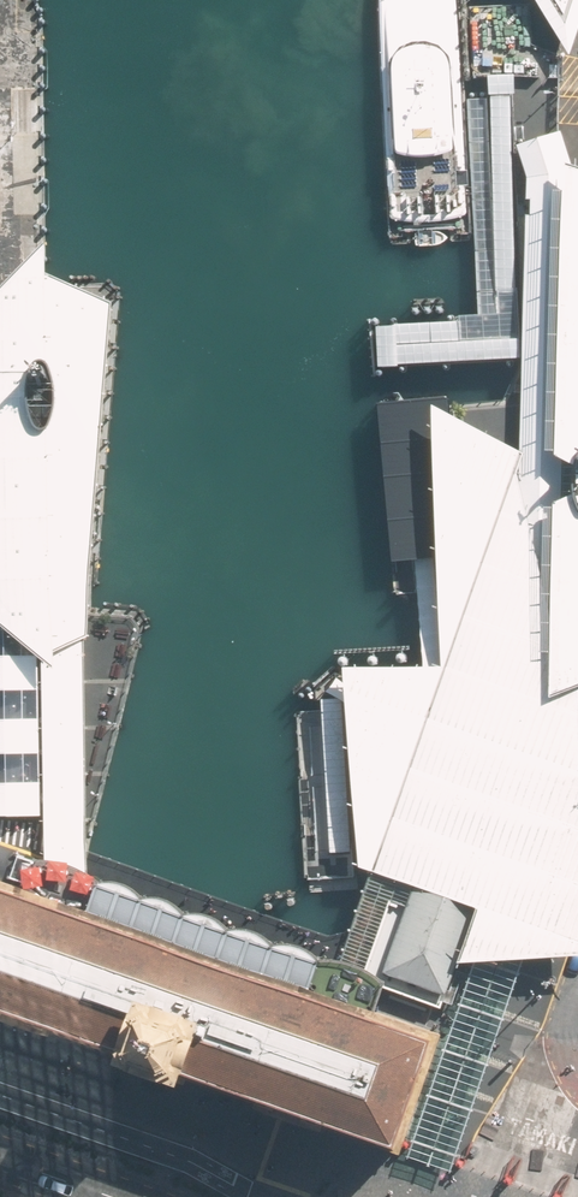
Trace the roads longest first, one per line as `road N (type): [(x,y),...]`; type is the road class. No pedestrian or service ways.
road 1 (secondary): [(138,1196),(0,1150)]

